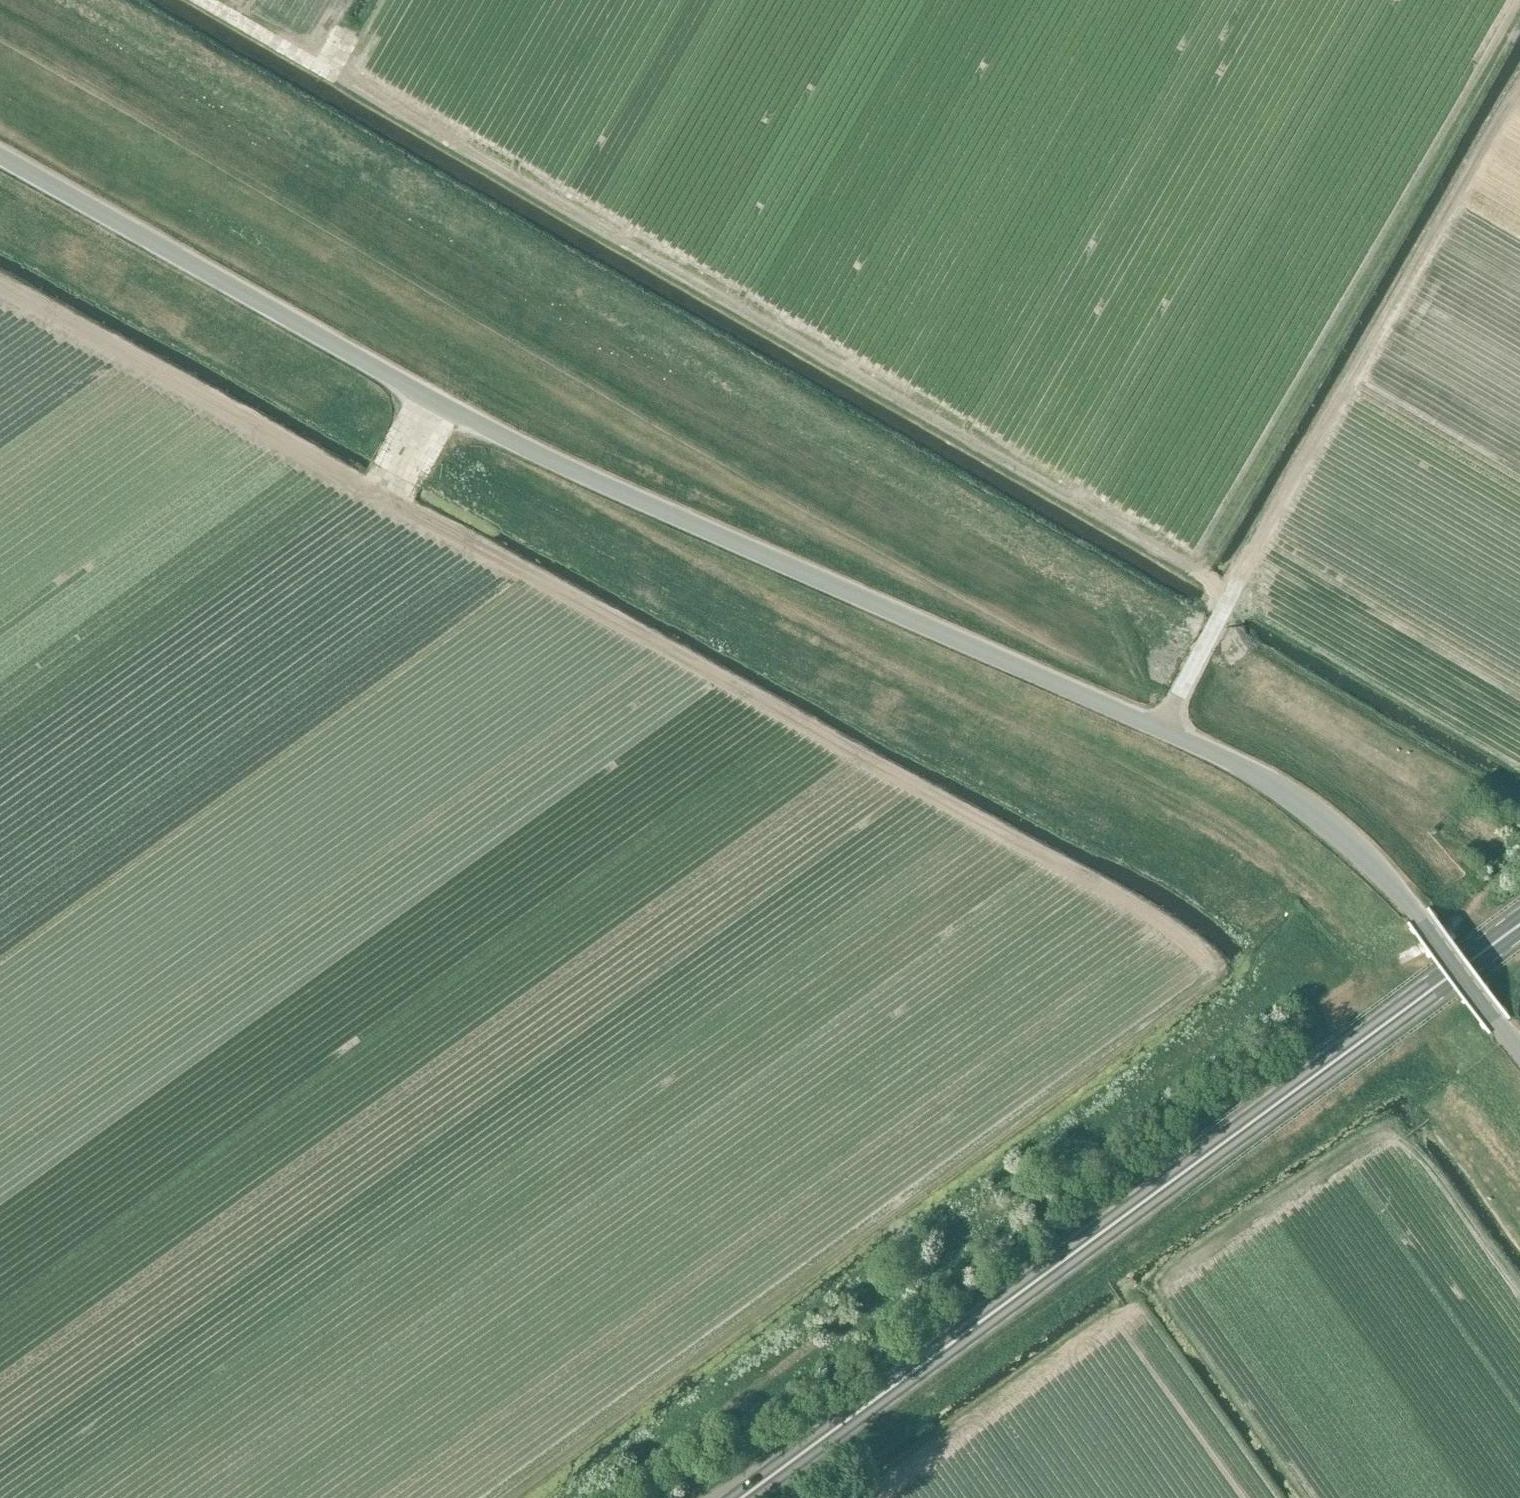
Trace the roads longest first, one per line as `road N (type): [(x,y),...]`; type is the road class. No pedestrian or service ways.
road 1 (tertiary): [(1491,1013),(1420,914),(1369,860),(1253,772),(510,440),(0,155)]
road 2 (primary): [(745,1497),(1519,923)]
road 3 (track): [(1198,660),(1519,90)]
road 4 (track): [(202,0),(324,70),(336,53)]

